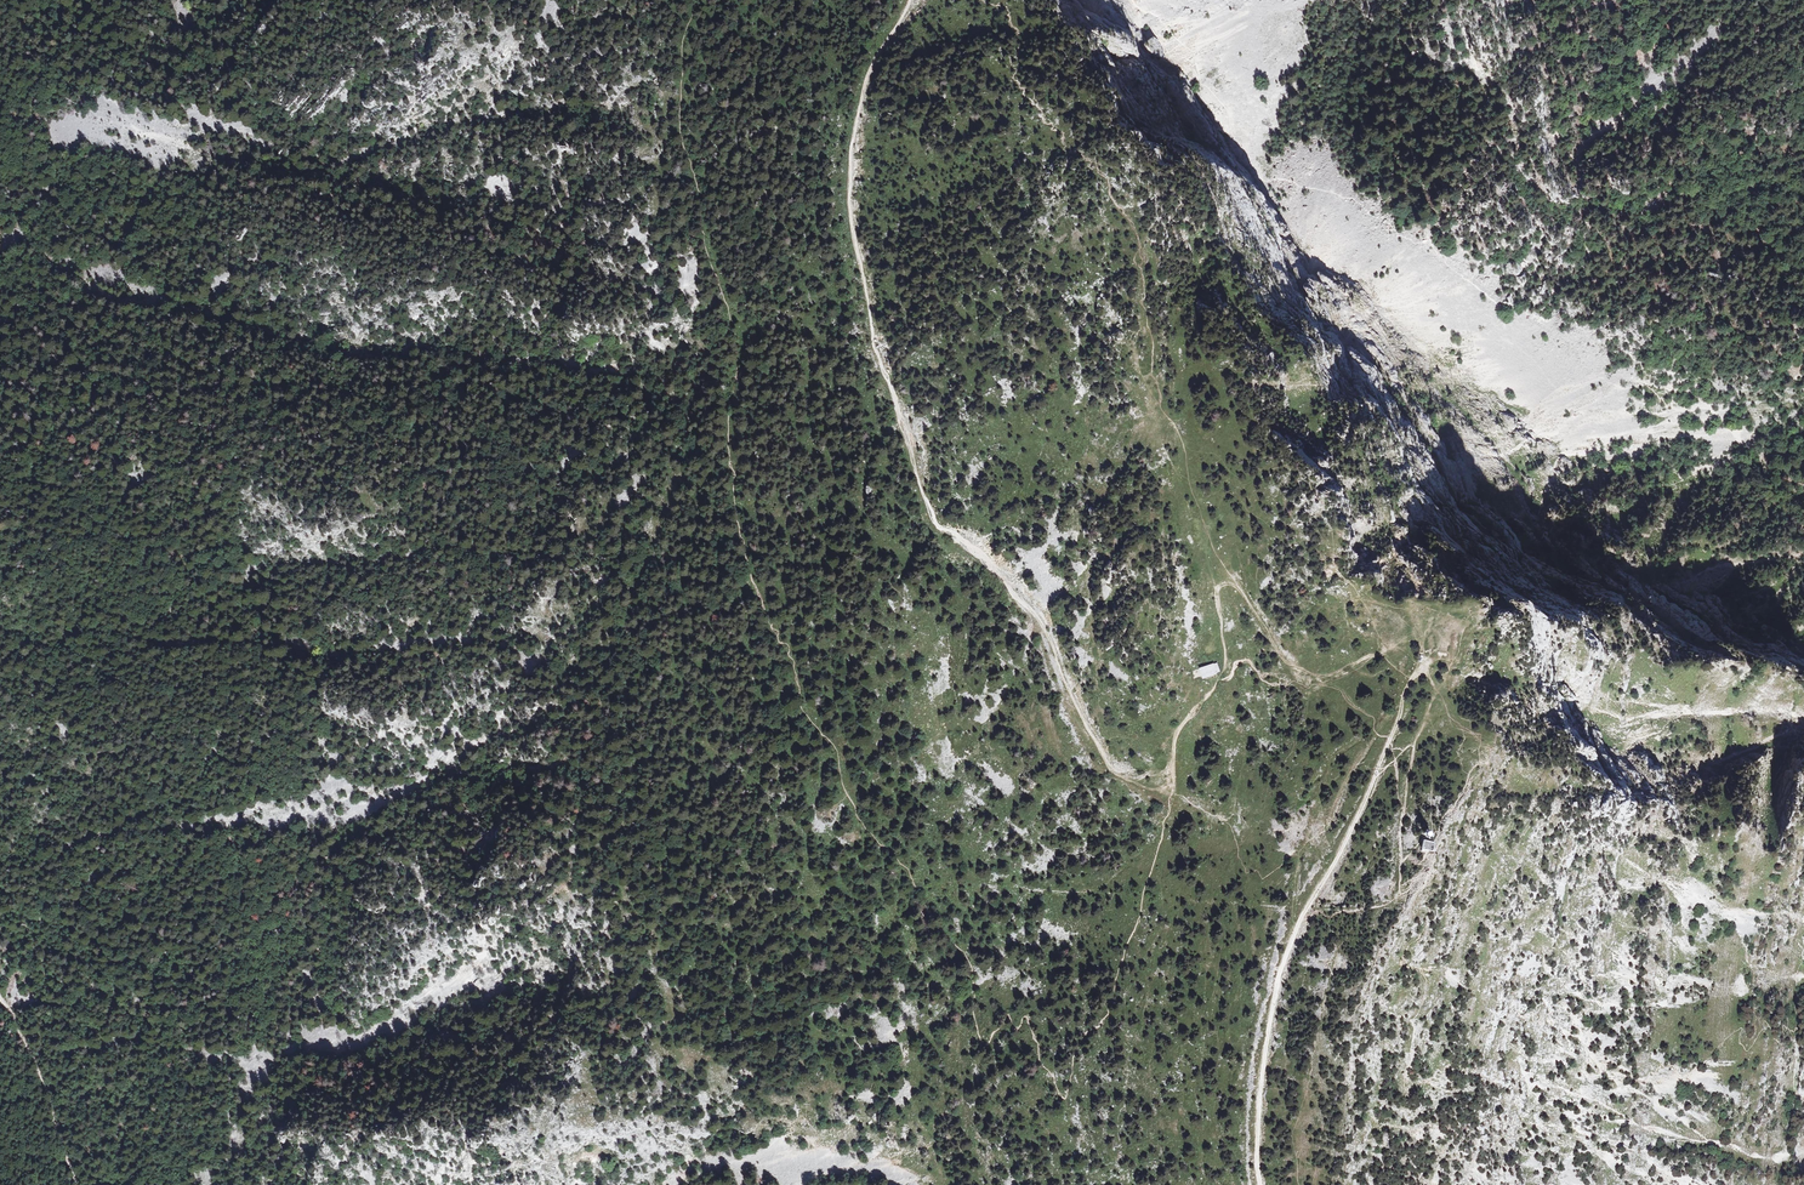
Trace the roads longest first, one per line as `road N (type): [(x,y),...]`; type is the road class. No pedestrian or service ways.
road 1 (track): [(911,0),(868,79),(851,196),(875,347),(909,429),(917,472),(940,526),(988,561),(1038,616),(1112,768),(1156,790),(1174,771)]
road 2 (track): [(1262,1184),(1262,1080),(1283,964),(1368,796),(1414,679)]
road 3 (track): [(1217,681),(1225,665),(1216,600),(1222,584),(1239,590),(1288,664)]
road 4 (track): [(4,1004),(51,1096),(79,1184)]

